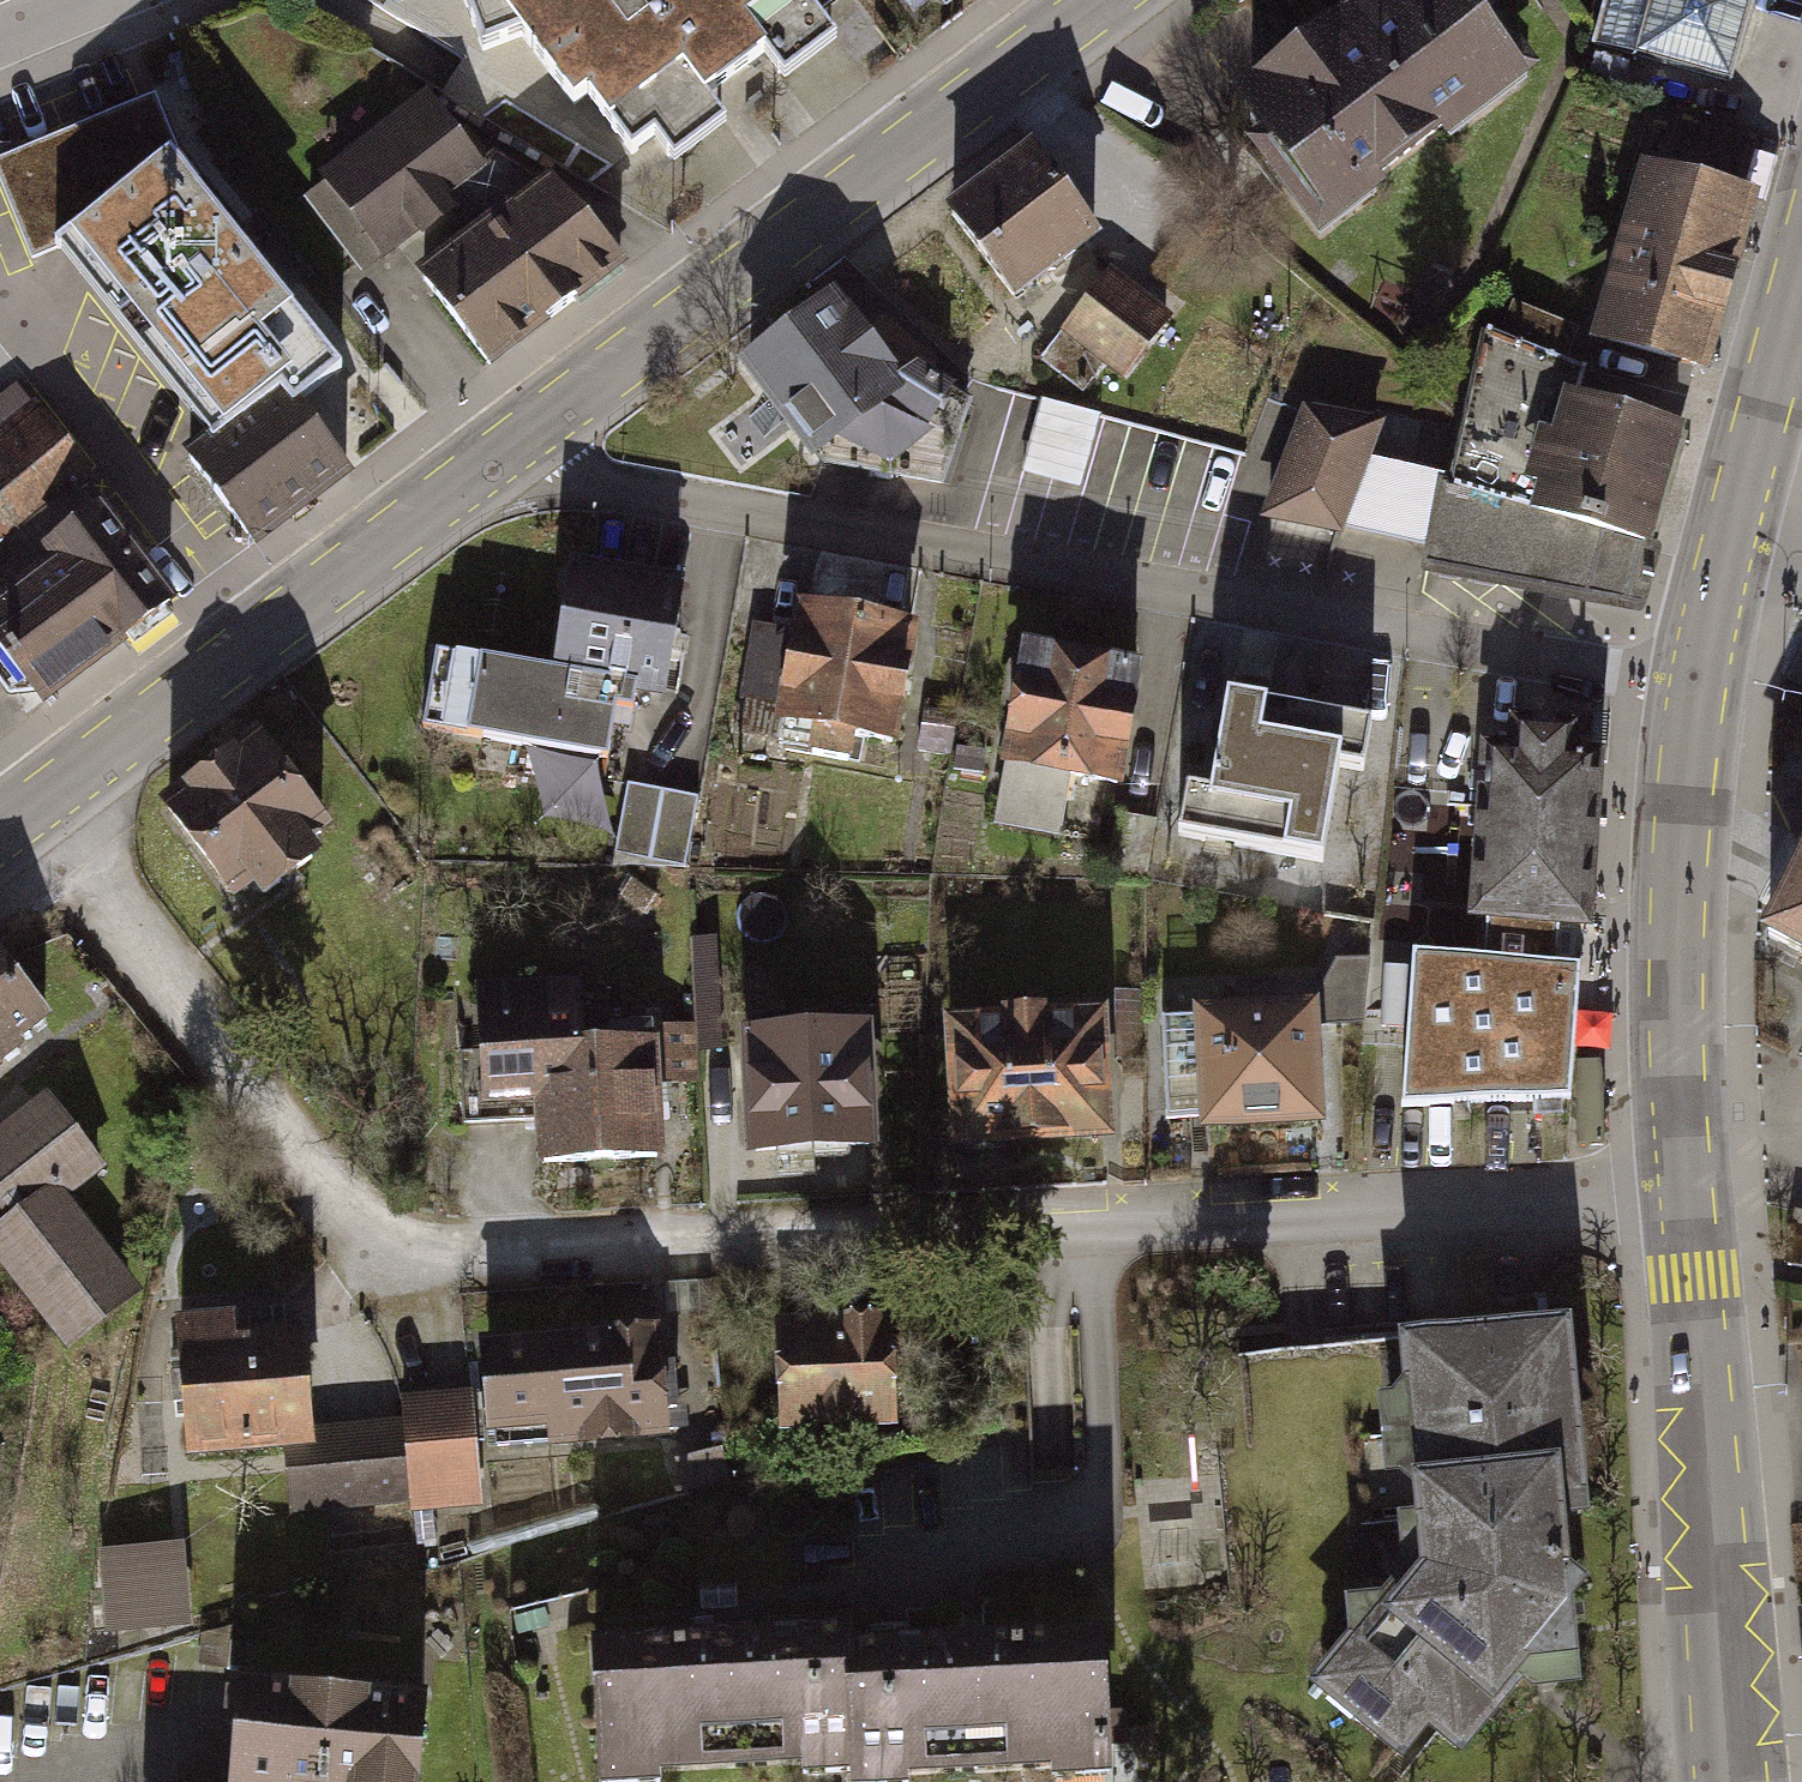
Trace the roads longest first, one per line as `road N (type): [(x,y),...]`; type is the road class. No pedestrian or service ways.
road 1 (residential): [(38,797),(369,1223),(440,1255),(1091,1226)]
road 2 (residential): [(1699,683),(486,463)]
road 3 (tertiary): [(1103,0),(486,463)]
road 4 (residential): [(1091,1226),(1690,1198)]
road 5 (tertiary): [(1730,1781),(1690,1198)]
road 6 (tertiary): [(486,463),(38,797)]
road 7 (tertiary): [(1690,1198),(1680,974),(1699,683)]
road 8 (residential): [(895,1560),(1096,1493),(1091,1226)]
road 9 (tertiary): [(1730,535),(1801,258)]
road 10 (tertiary): [(1699,683),(1730,535)]

